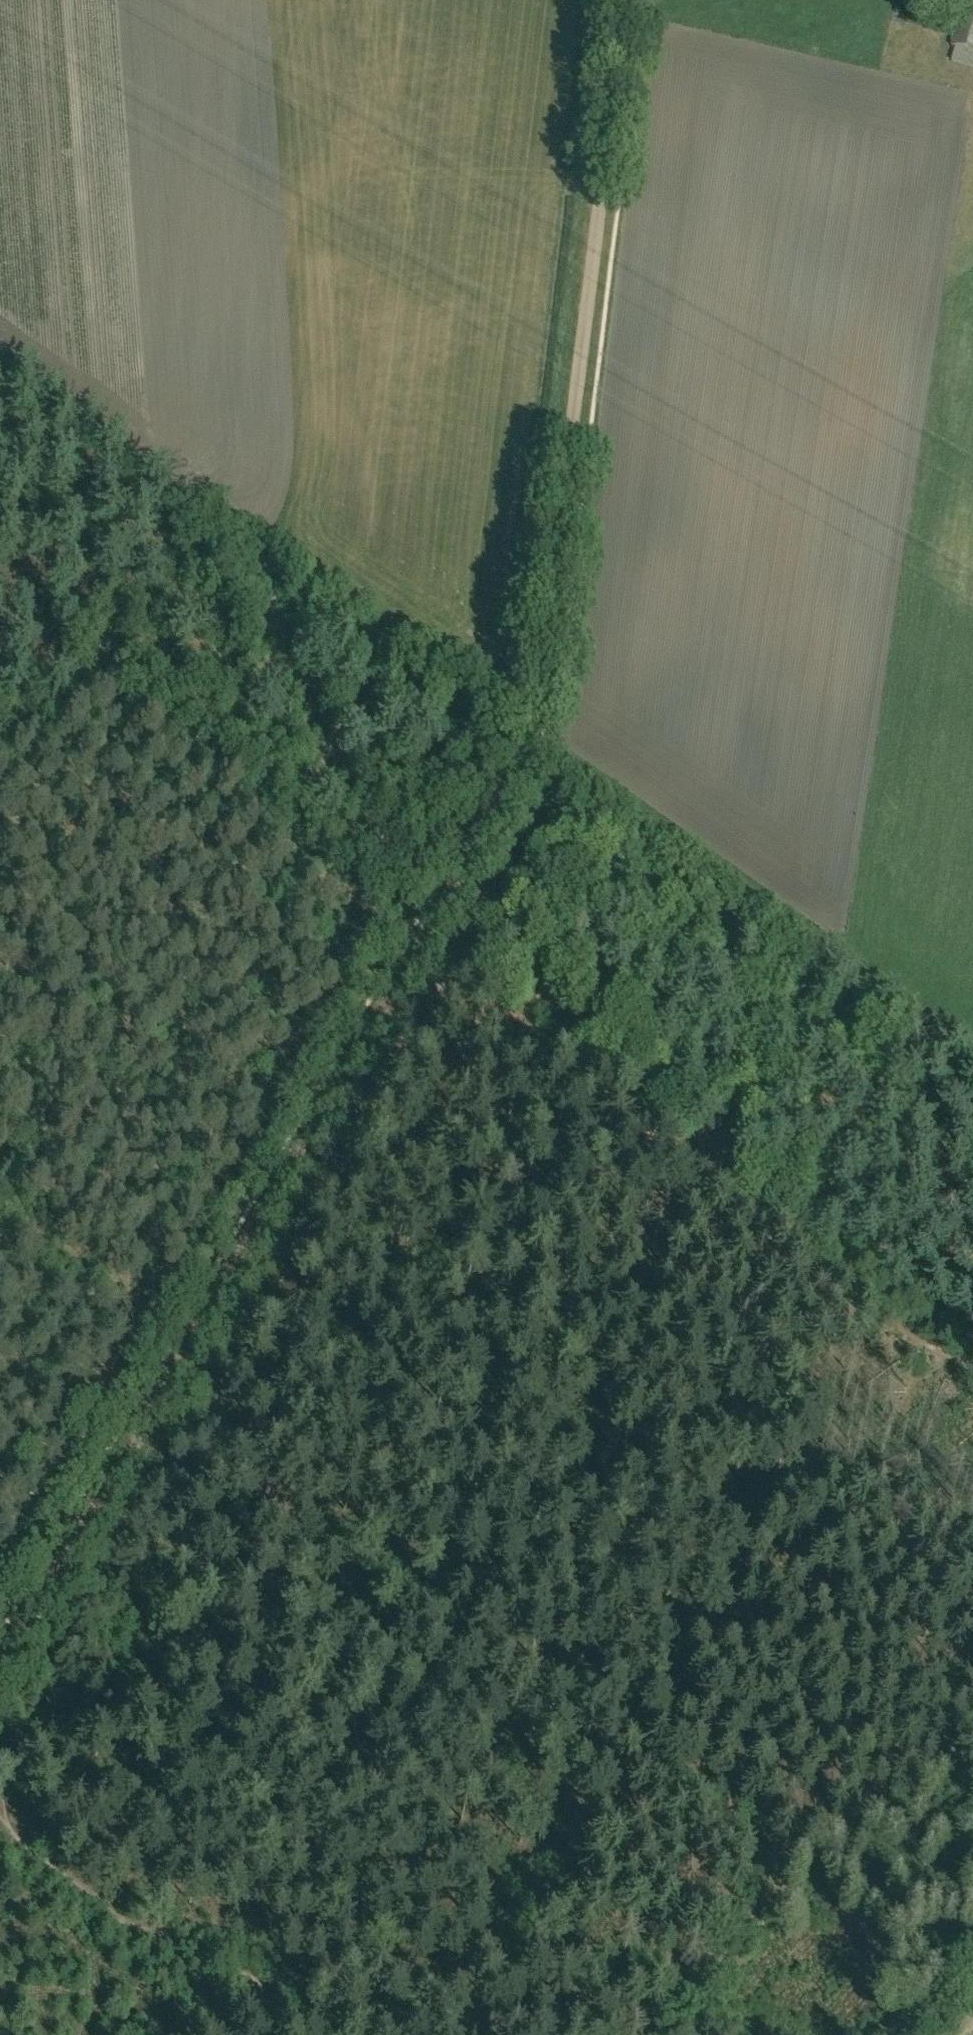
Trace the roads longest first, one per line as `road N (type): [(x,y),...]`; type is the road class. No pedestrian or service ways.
road 1 (track): [(627,0),(534,729)]
road 2 (track): [(422,947),(177,1360)]
road 3 (track): [(177,1360),(0,1666)]
road 4 (track): [(528,750),(422,947)]

